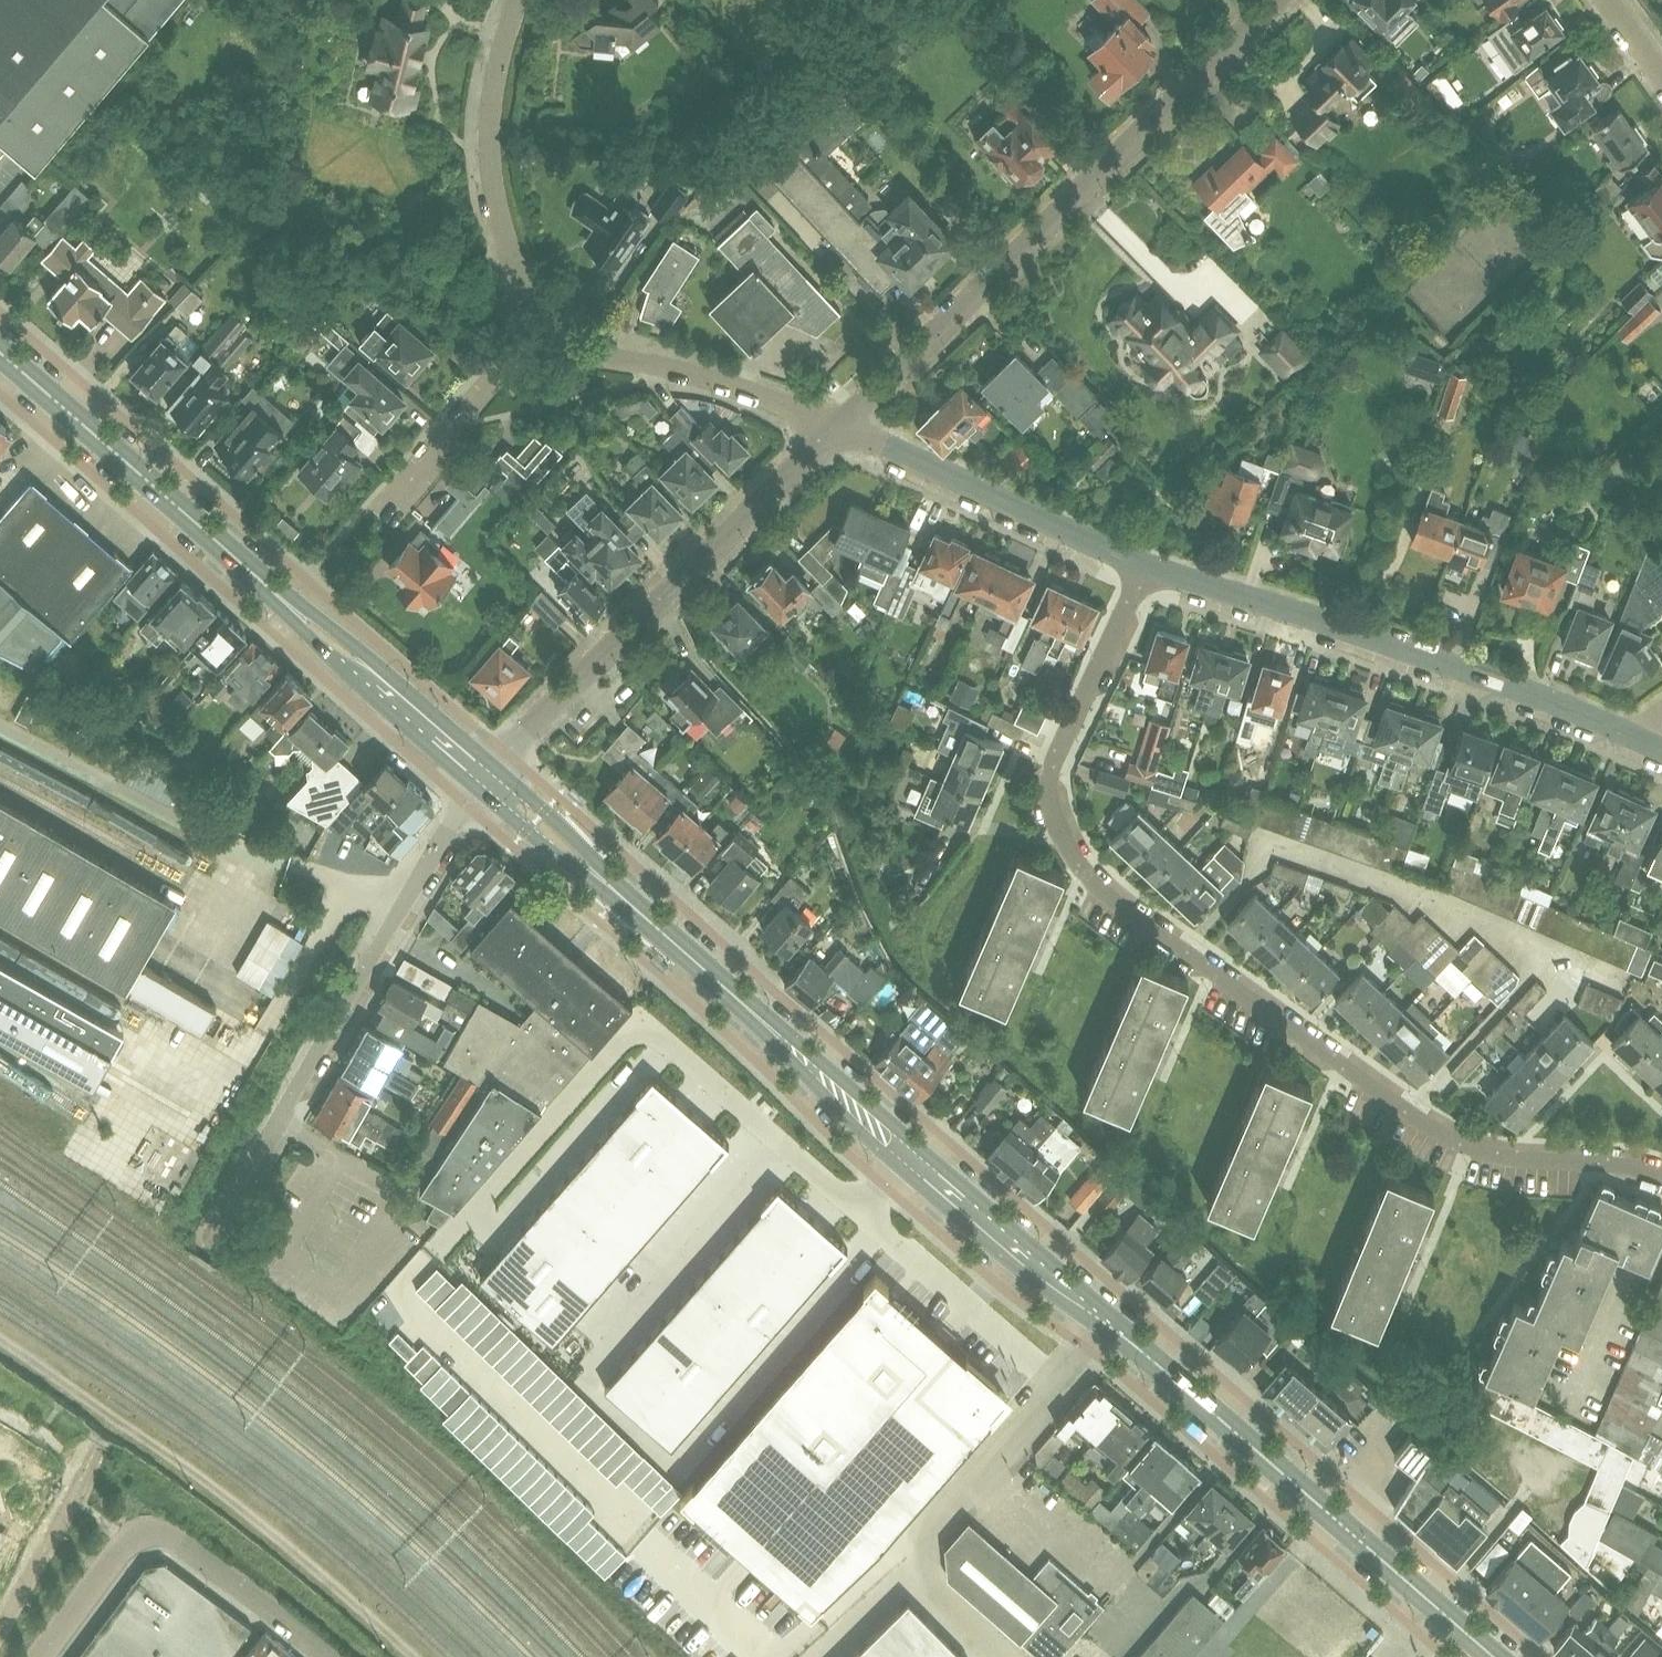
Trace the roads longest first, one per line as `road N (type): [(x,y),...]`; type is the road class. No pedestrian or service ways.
road 1 (secondary): [(1495,1656),(487,780)]
road 2 (secondary): [(487,780),(0,352)]
road 3 (unclassified): [(1187,951),(1280,850),(1307,845),(1529,934),(1538,943),(1539,968),(1408,1112)]
road 4 (unclassified): [(834,430),(1275,0)]
road 5 (residential): [(1640,735),(1148,563)]
road 6 (residential): [(487,780),(834,430)]
road 7 (unclassified): [(1187,951),(1097,890),(1066,851),(1055,814),(1061,745),(1148,563)]
road 8 (unclassified): [(255,1164),(487,780)]
road 9 (unclassified): [(517,0),(489,102),(489,175),(528,306),(544,330)]
road 10 (residential): [(1148,563),(834,430)]
road 11 (unclassified): [(834,430),(738,391),(594,355),(544,330)]
road 12 (unclassified): [(1408,1112),(1187,951)]
road 13 (unclassified): [(1661,1178),(1621,1163),(1470,1148),(1408,1112)]
road 14 (residential): [(384,518),(544,330)]
road 15 (residential): [(326,1656),(174,1537),(144,1531)]
road 16 (unclassified): [(144,1531),(128,1540),(40,1656)]

